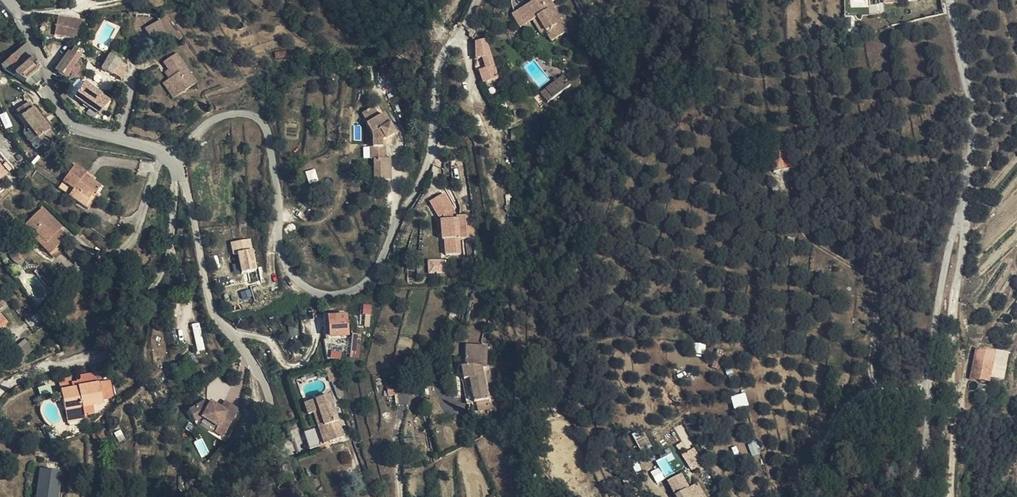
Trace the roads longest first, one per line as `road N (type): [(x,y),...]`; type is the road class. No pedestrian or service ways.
road 1 (unclassified): [(301,496),(287,480),(244,345),(214,312),(188,175),(177,156),(95,142),(72,127),(13,0)]
road 2 (unclassified): [(953,496),(952,307),(972,109),(949,0)]

